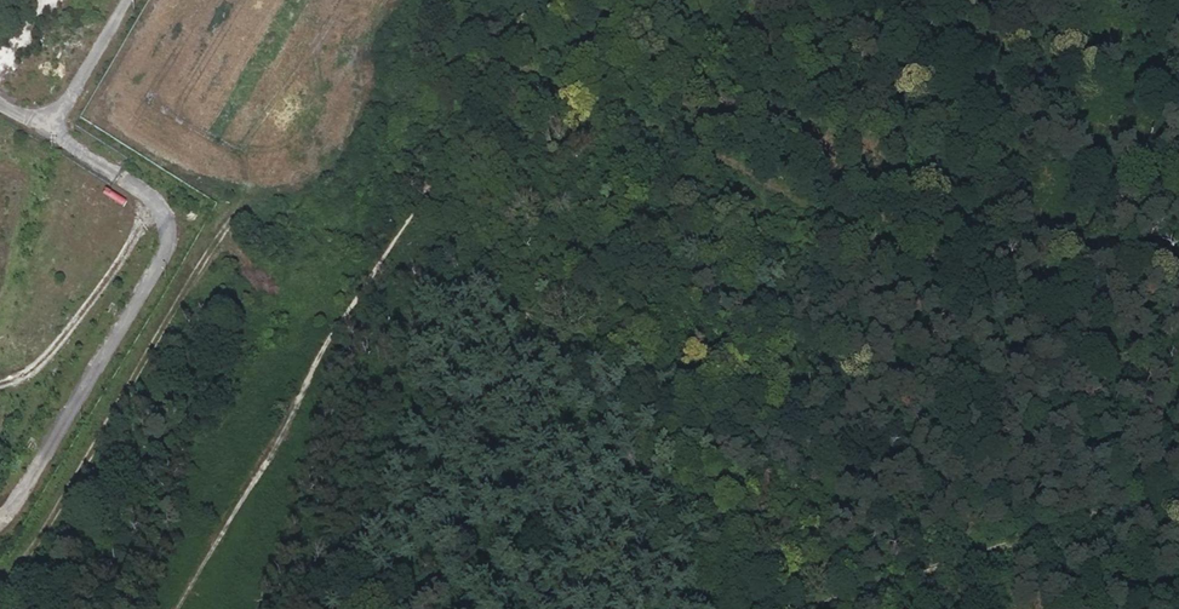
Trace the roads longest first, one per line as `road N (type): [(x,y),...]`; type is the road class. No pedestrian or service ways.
road 1 (track): [(159,0),(107,99),(138,144),(232,206),(128,393),(0,582)]
road 2 (track): [(534,0),(314,361)]
road 3 (track): [(1178,495),(801,608)]
road 4 (track): [(170,608),(314,361)]

